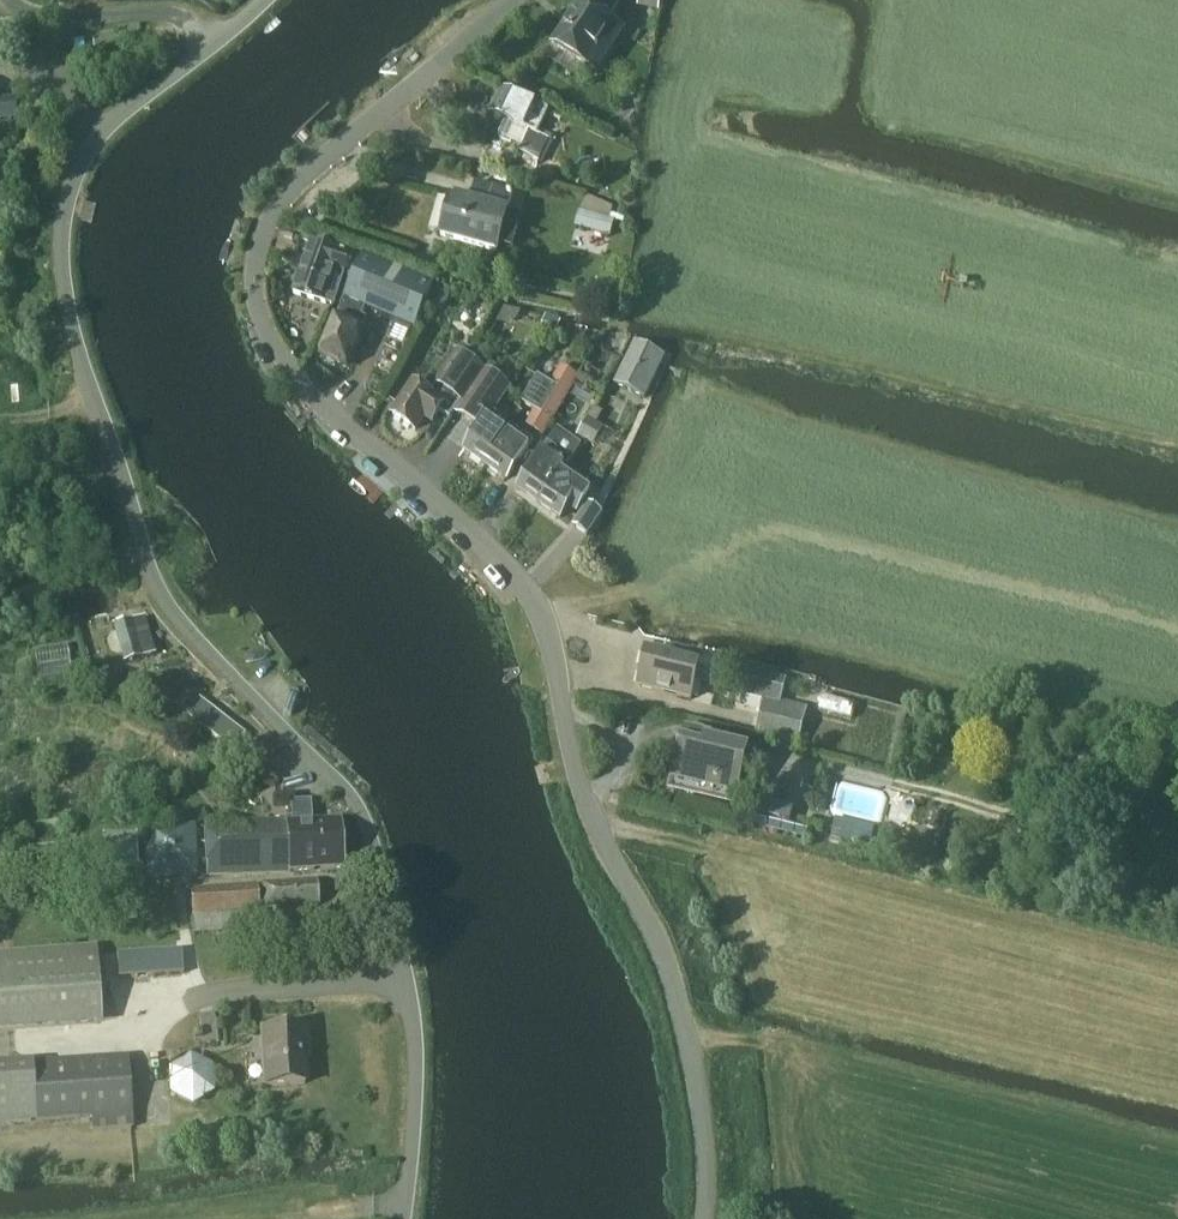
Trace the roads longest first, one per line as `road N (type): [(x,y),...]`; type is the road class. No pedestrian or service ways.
road 1 (unclassified): [(701,1218),(691,1048),(661,952),(591,833),(540,619),(520,585),(283,356),(254,278),(259,240),(279,201),(331,142),(507,0)]
road 2 (unclassified): [(403,1218),(415,1154),(412,994),(370,832),(353,798),(187,631),(149,570),(68,289),(63,224),(76,164),(120,115),(263,0)]
road 3 (track): [(13,0),(59,16),(126,10),(178,17),(213,43)]

